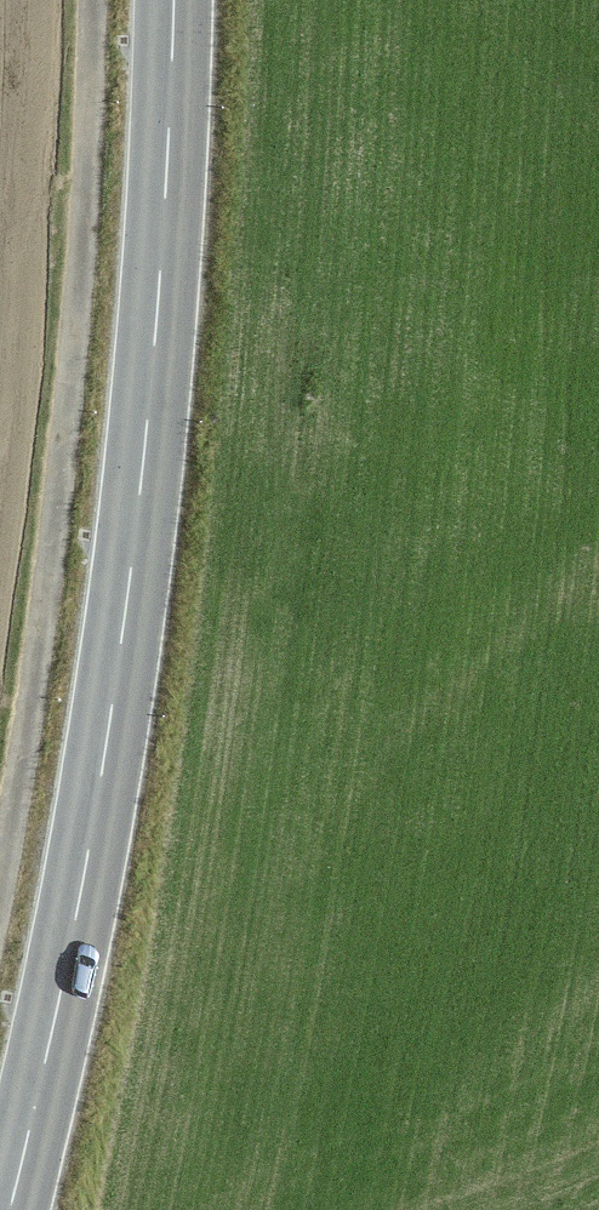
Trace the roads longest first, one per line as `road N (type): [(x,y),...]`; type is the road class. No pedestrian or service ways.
road 1 (primary): [(171,0),(155,317),(124,610),(77,901),(8,1209)]
road 2 (track): [(98,0),(70,404),(0,908)]

